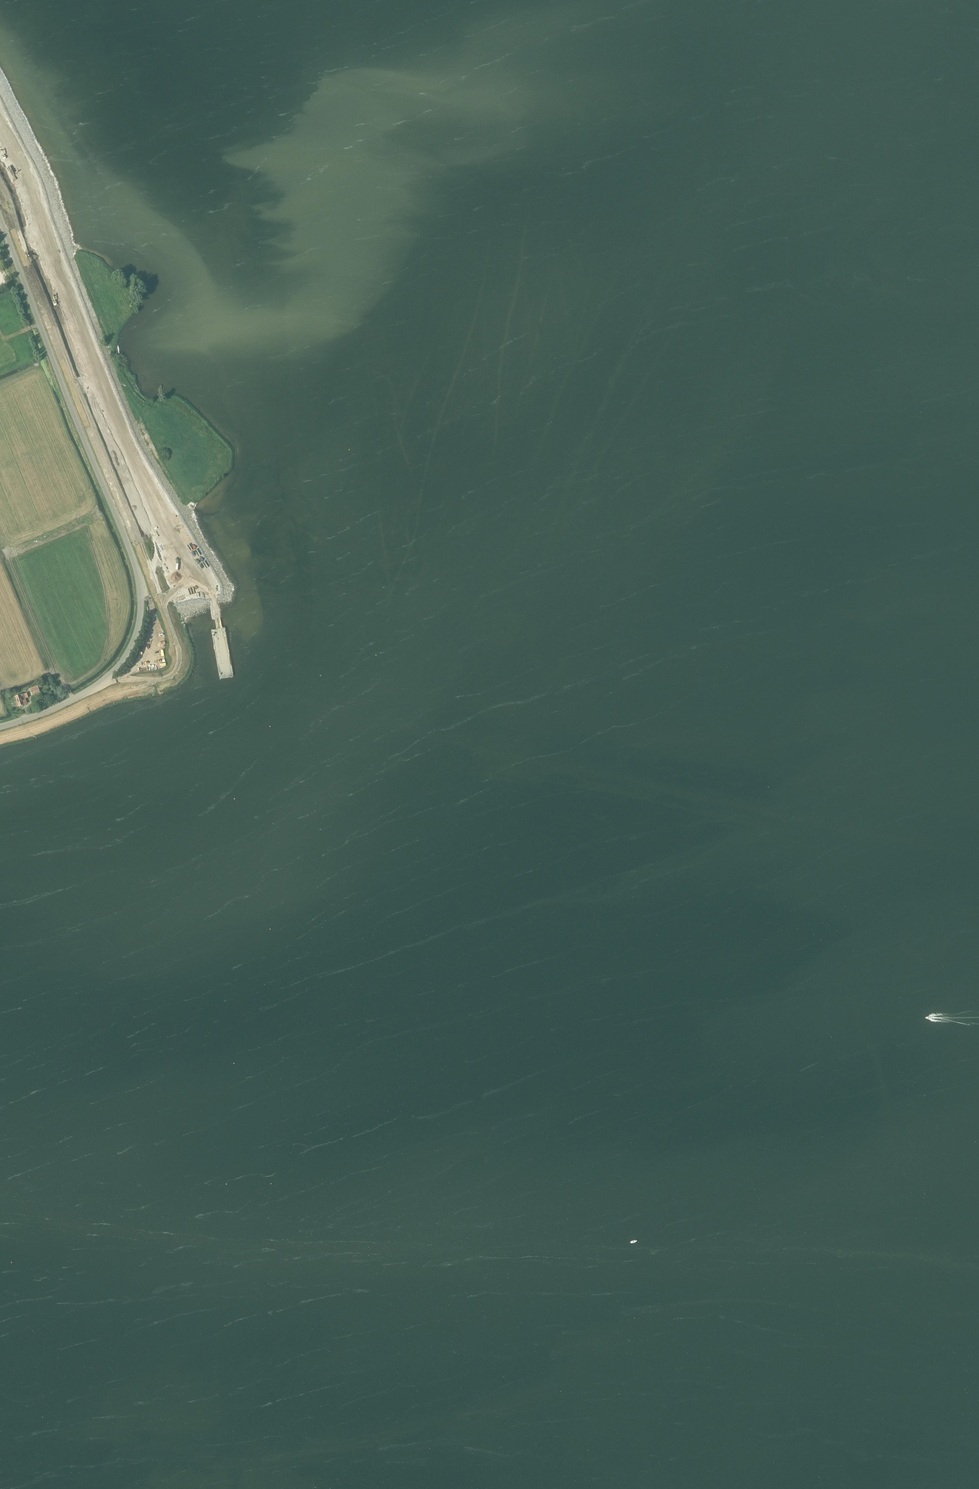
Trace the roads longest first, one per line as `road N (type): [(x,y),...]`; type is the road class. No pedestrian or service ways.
road 1 (tertiary): [(0,216),(136,566)]
road 2 (tertiary): [(0,727),(78,697),(121,663),(140,622),(136,566)]
road 3 (track): [(95,686),(138,670),(154,651),(158,630),(136,566)]

